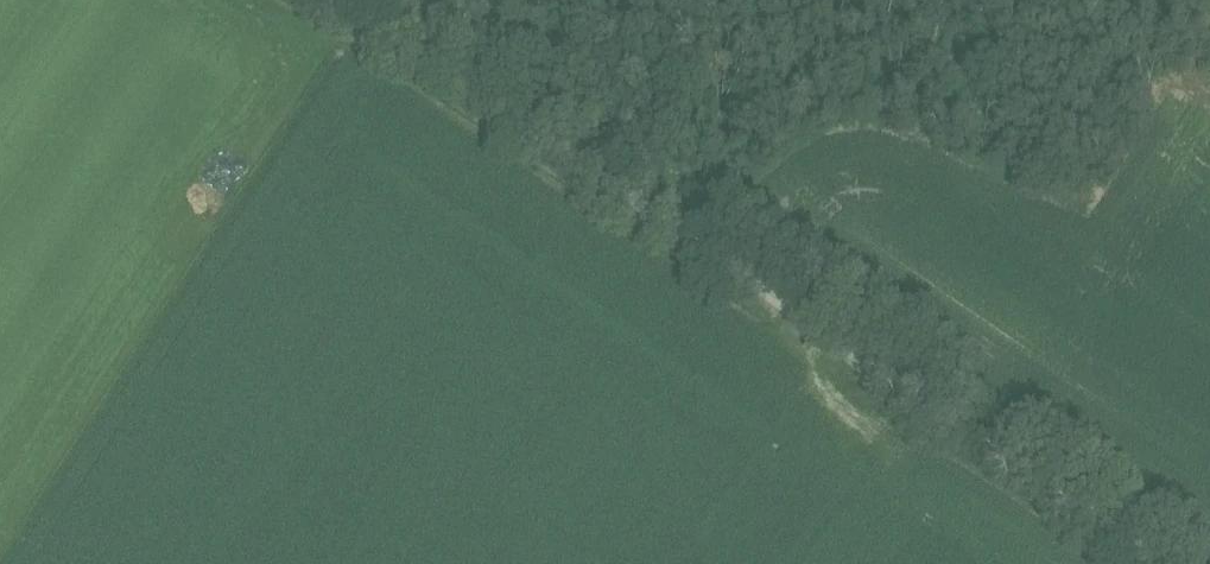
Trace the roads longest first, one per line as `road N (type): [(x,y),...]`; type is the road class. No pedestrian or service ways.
road 1 (track): [(1139,563),(813,343),(336,0)]

